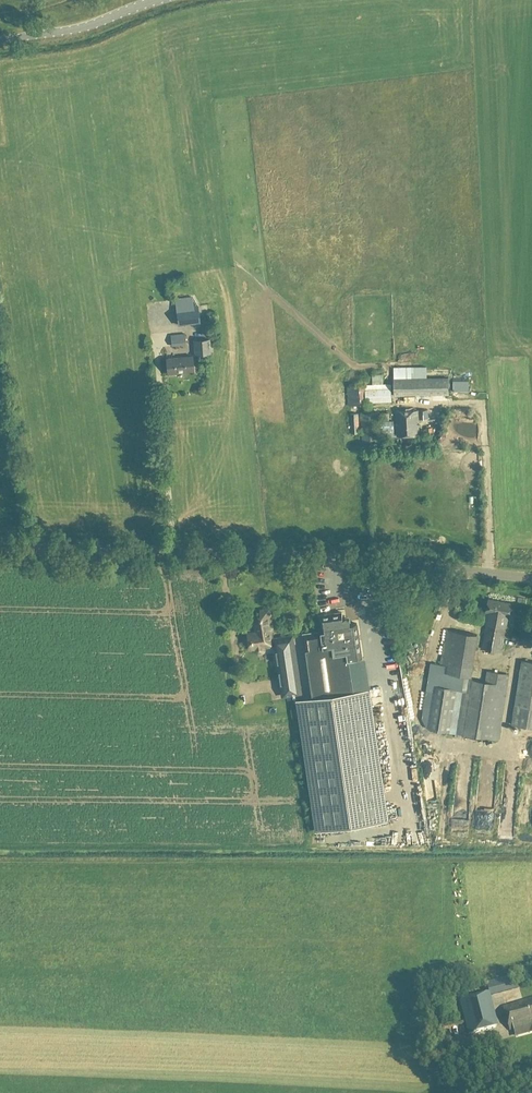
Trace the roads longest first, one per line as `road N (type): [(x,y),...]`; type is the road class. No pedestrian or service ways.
road 1 (unclassified): [(531,580),(314,555),(0,548)]
road 2 (unclassified): [(0,40),(82,28),(156,0)]

